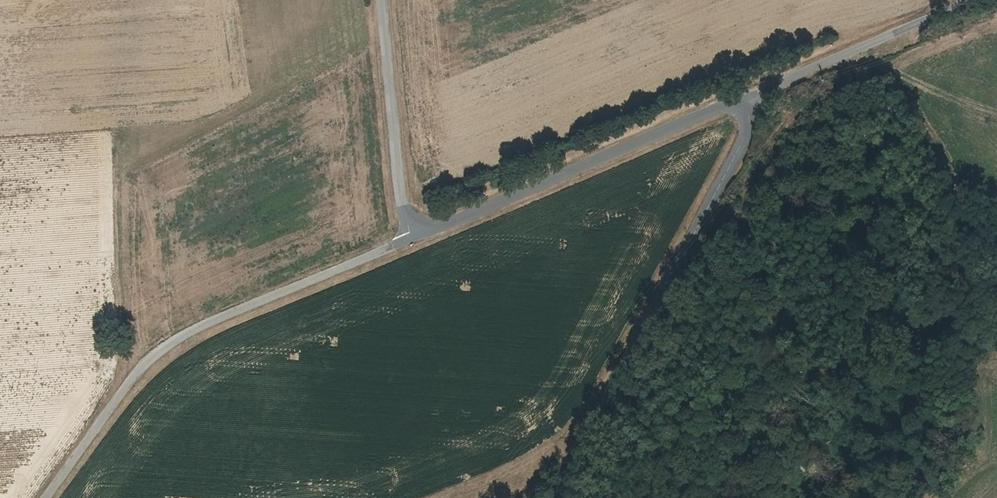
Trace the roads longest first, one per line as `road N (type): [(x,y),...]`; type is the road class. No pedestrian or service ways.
road 1 (unclassified): [(412,237),(189,330),(148,357),(43,497)]
road 2 (unclassified): [(555,497),(728,173),(749,122),(747,98)]
road 3 (unclassified): [(747,98),(412,237)]
road 4 (unclassified): [(970,0),(747,98)]
road 5 (unclassified): [(412,237),(396,172),(378,0)]
road 6 (track): [(570,442),(447,497)]

